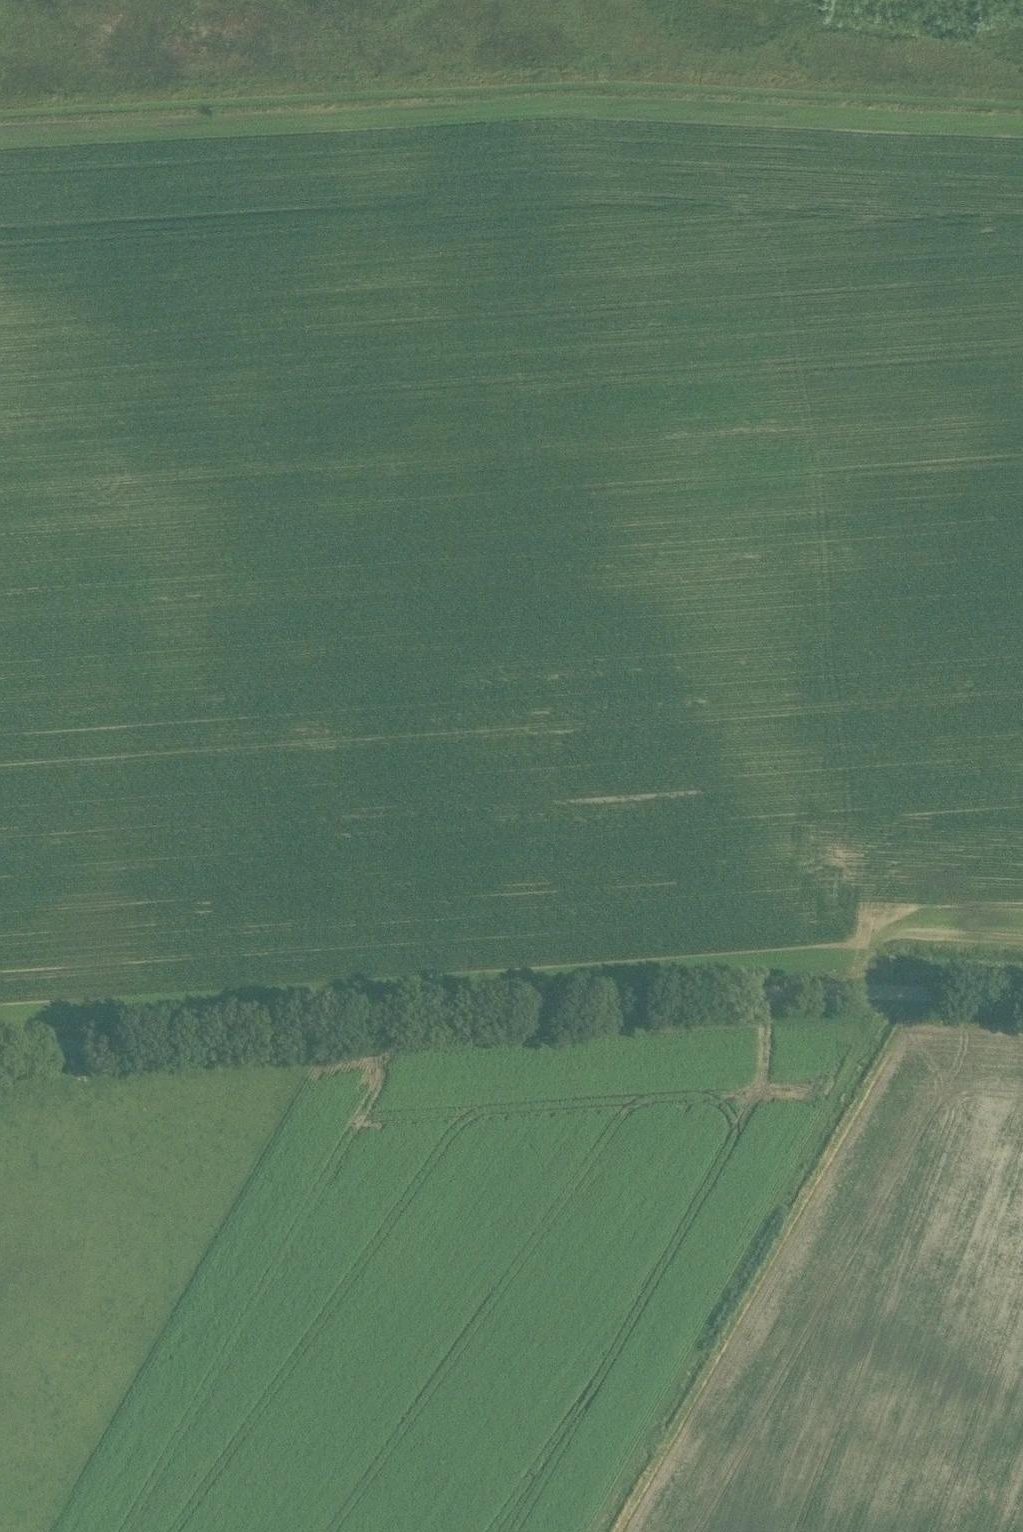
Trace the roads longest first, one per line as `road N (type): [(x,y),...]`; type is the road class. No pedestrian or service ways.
road 1 (unclassified): [(1022,998),(794,992),(0,1051)]

